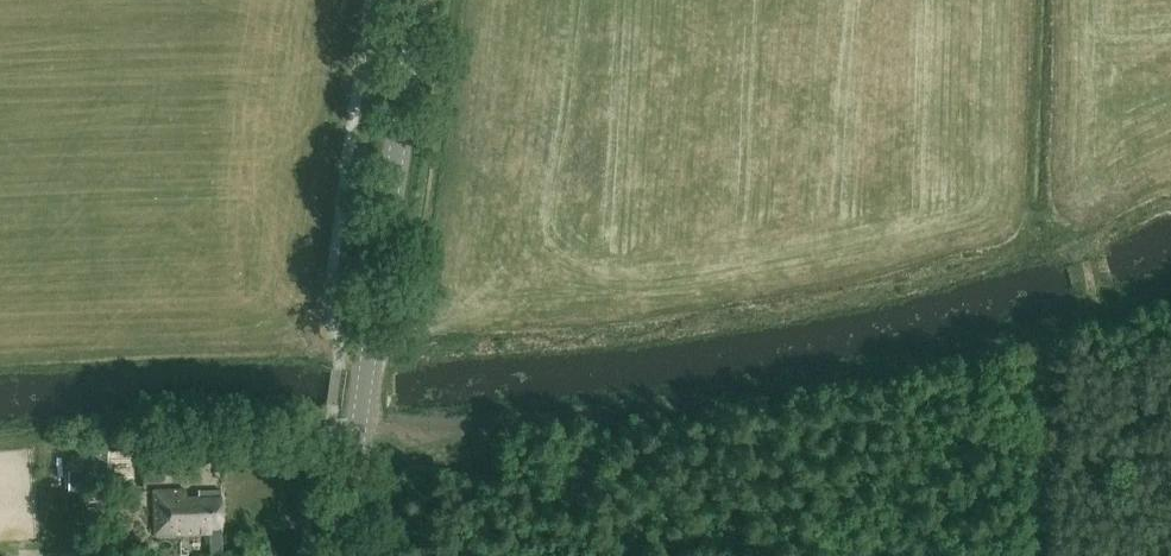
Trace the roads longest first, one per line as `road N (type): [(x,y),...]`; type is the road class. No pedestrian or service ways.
road 1 (track): [(327,425),(490,420),(779,385),(1045,329)]
road 2 (tertiary): [(339,555),(415,0)]
road 3 (track): [(1045,329),(1042,555)]
road 4 (track): [(1045,329),(1170,287)]

